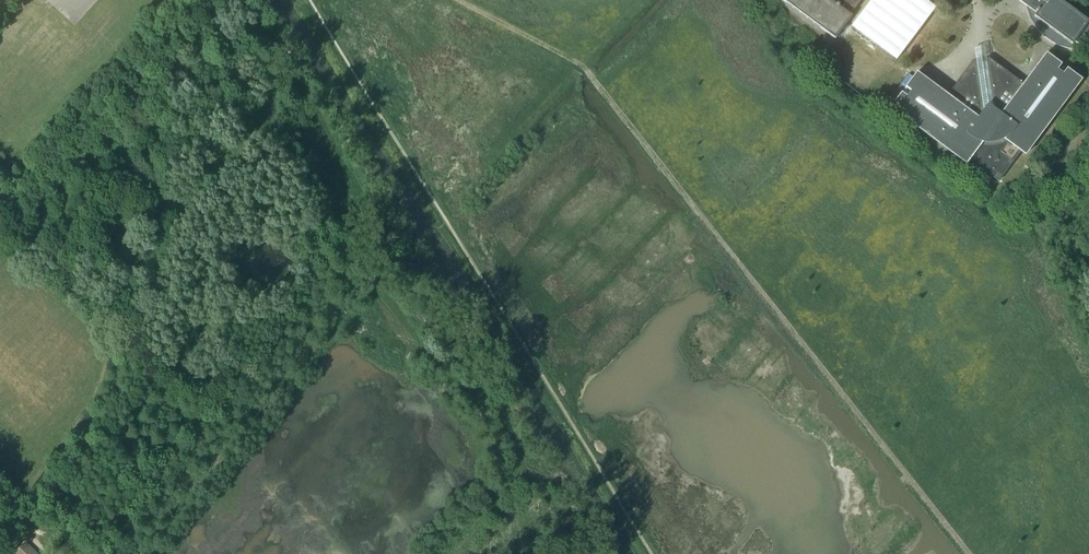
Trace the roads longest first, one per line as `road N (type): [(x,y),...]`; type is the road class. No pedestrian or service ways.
road 1 (track): [(453,553),(516,475),(515,436),(507,419),(386,314),(346,218),(328,129),(309,94),(278,51),(207,6)]
road 2 (unclassified): [(0,194),(16,197),(42,182),(213,0)]

